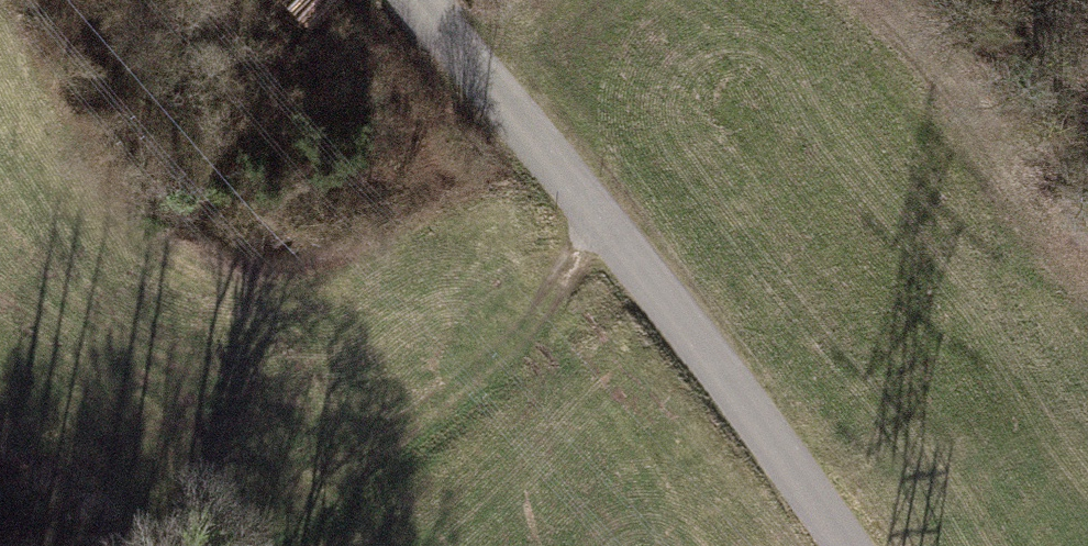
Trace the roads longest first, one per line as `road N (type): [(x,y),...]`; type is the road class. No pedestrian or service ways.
road 1 (residential): [(414,0),(570,183),(842,545)]
road 2 (track): [(581,197),(561,274),(485,378),(257,545)]

